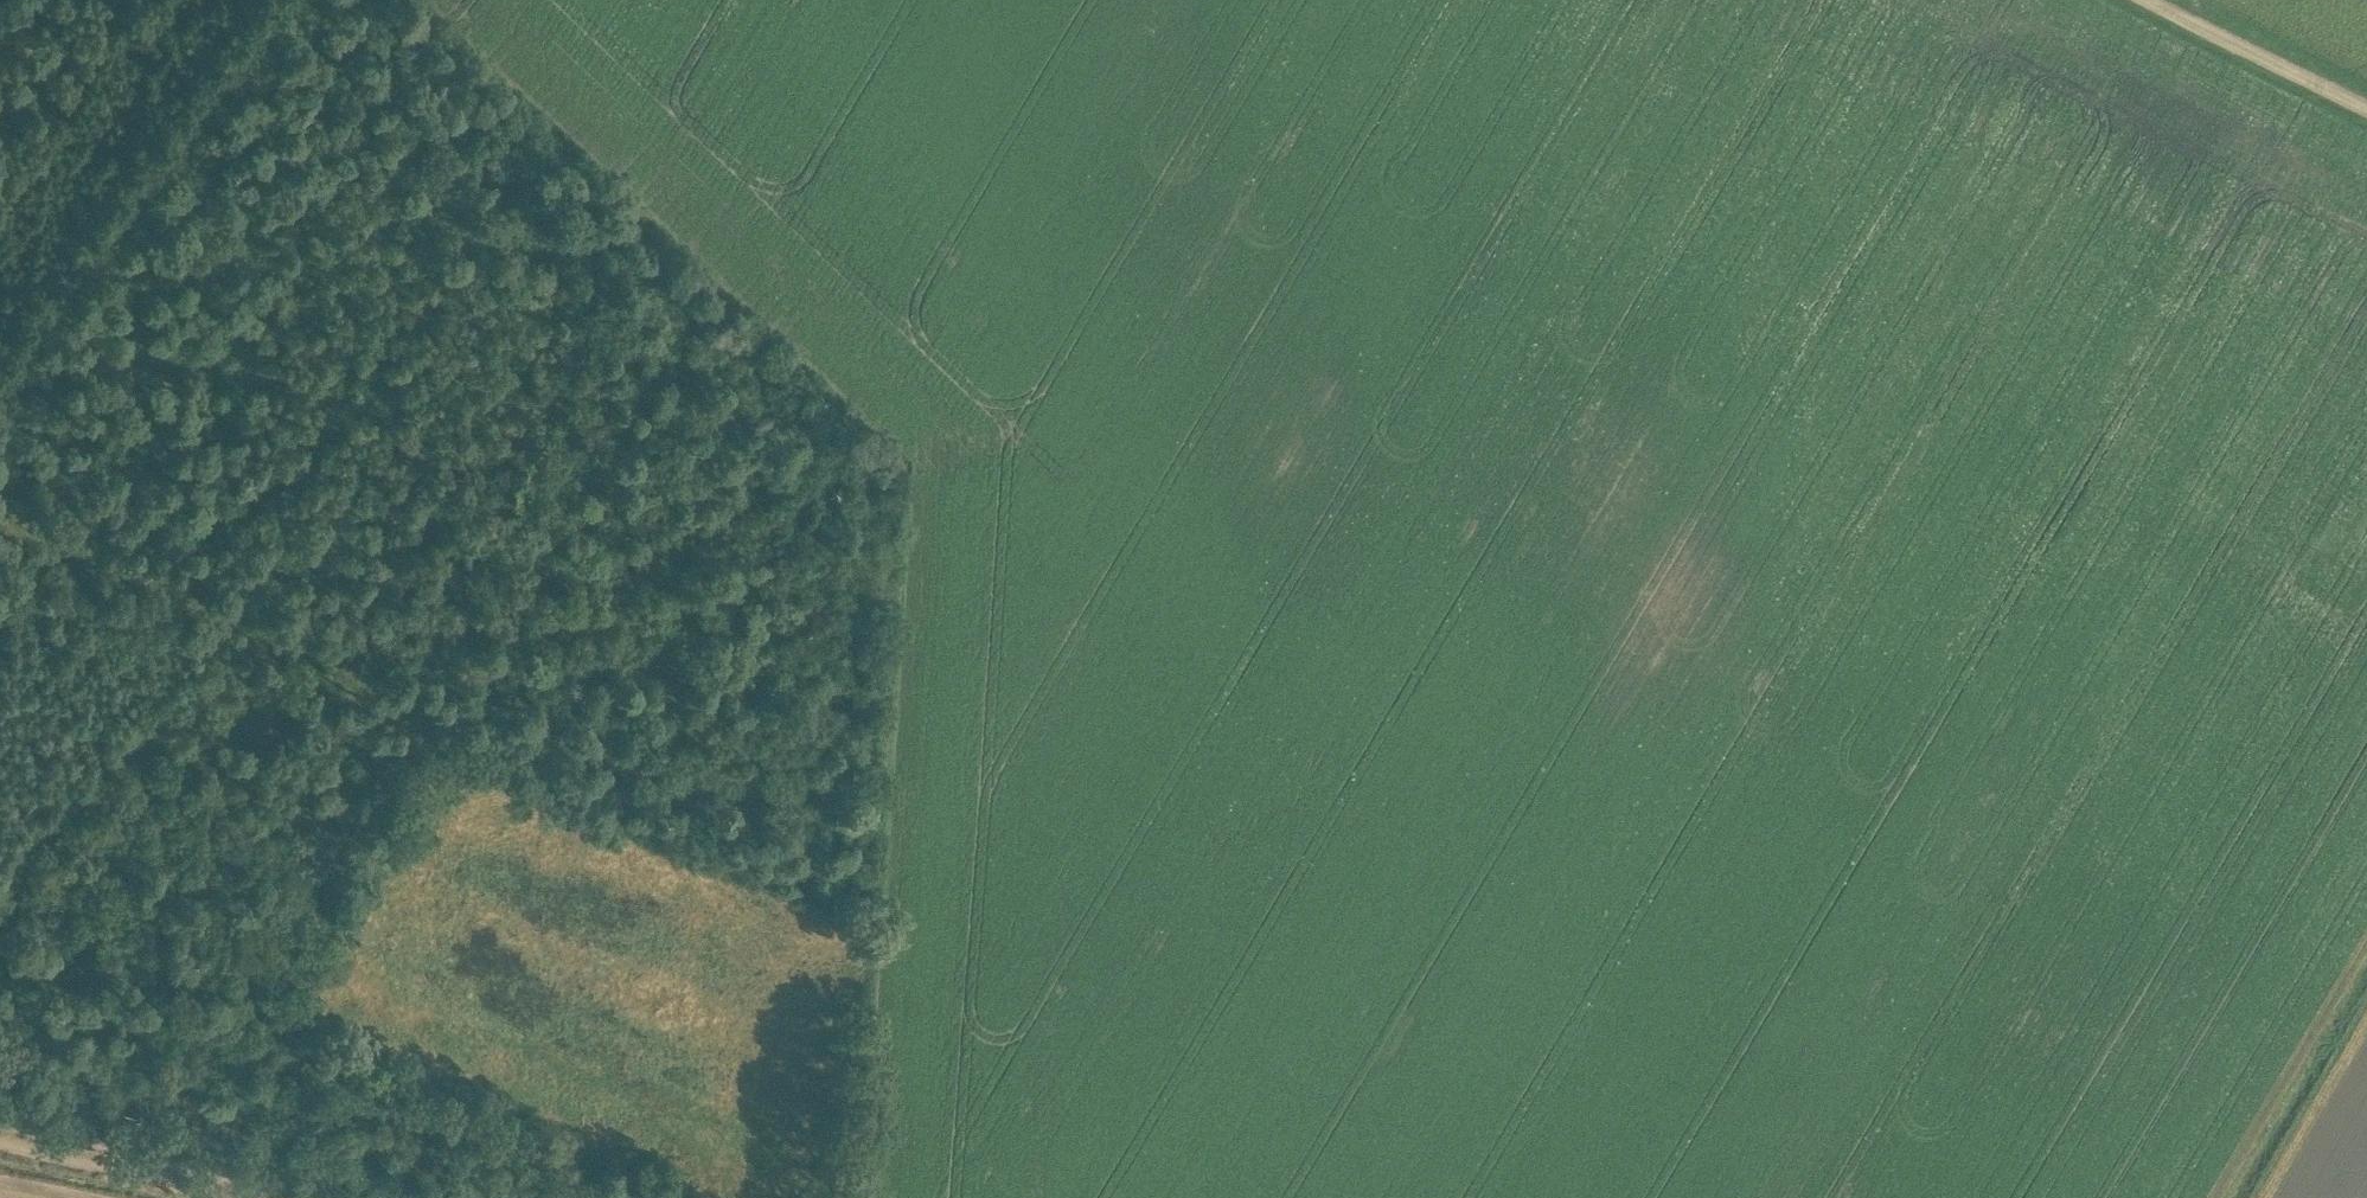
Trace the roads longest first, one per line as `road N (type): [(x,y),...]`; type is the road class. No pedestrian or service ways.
road 1 (track): [(2366,99),(2170,0)]

